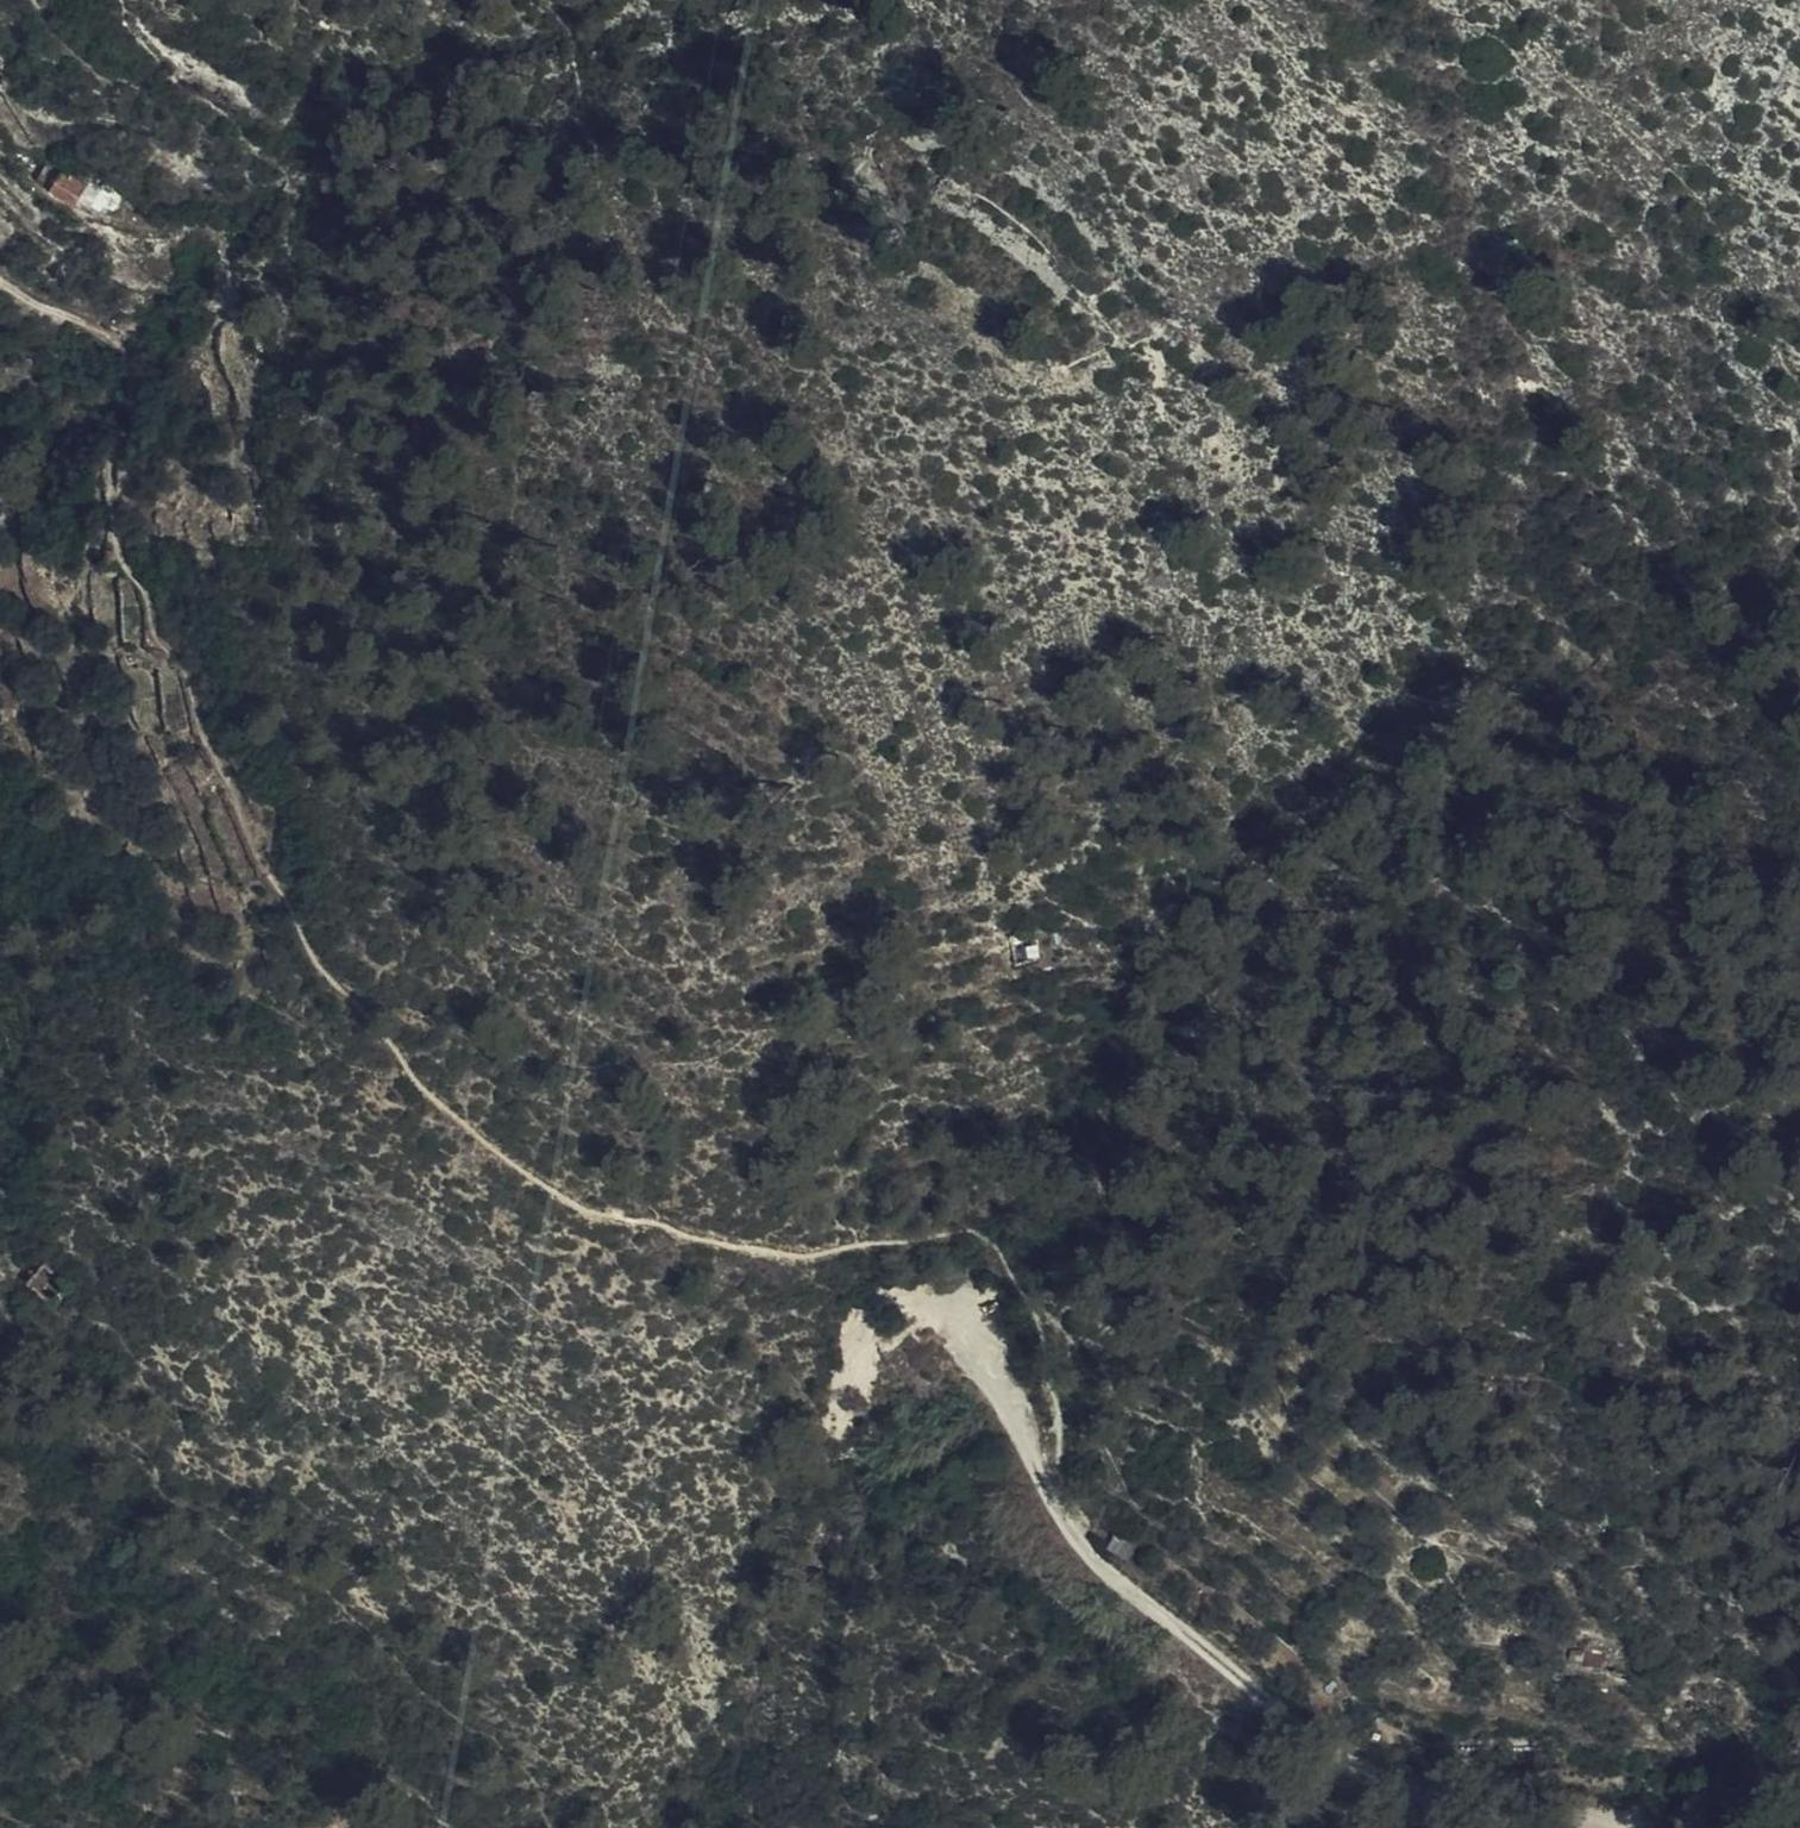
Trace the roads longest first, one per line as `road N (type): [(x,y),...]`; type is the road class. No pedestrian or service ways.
road 1 (track): [(1609,1827),(1430,1786),(1377,1764),(1197,1638),(1050,1499),(972,1305)]
road 2 (track): [(1072,1527),(1061,1394),(1038,1310)]

